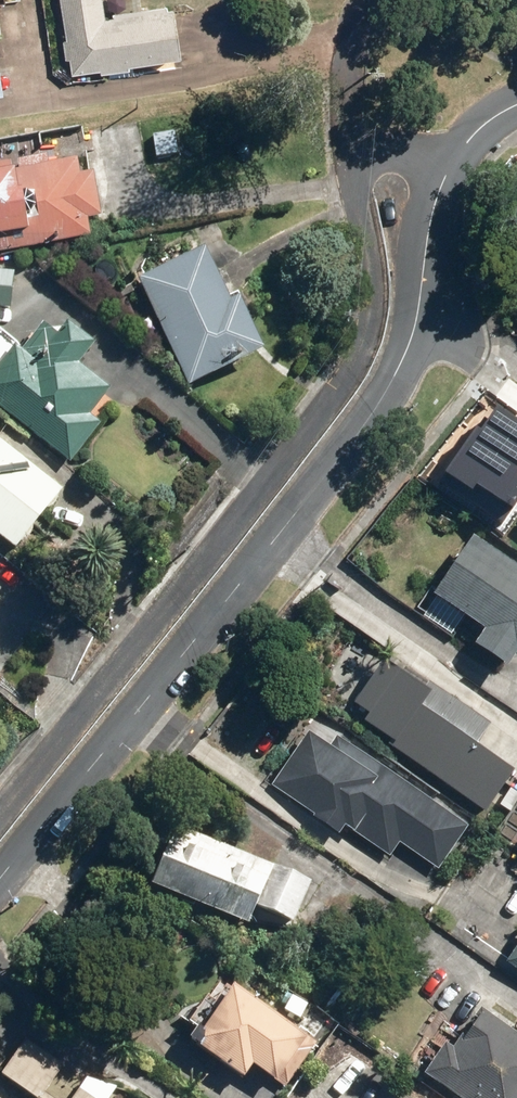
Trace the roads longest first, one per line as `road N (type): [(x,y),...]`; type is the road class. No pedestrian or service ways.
road 1 (residential): [(450,166),(429,224),(409,335),(357,437),(0,883)]

